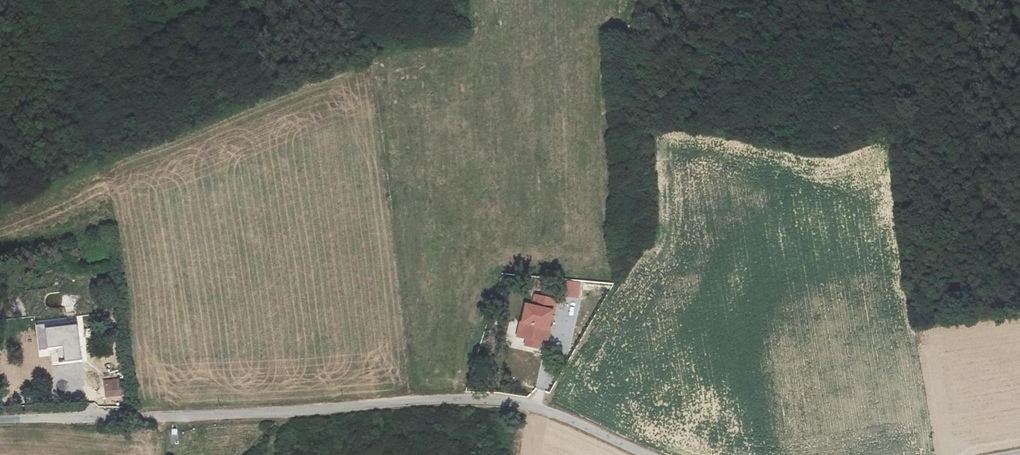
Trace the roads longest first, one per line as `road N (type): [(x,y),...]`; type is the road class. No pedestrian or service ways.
road 1 (unclassified): [(653,454),(536,407),(489,398),(0,420)]

